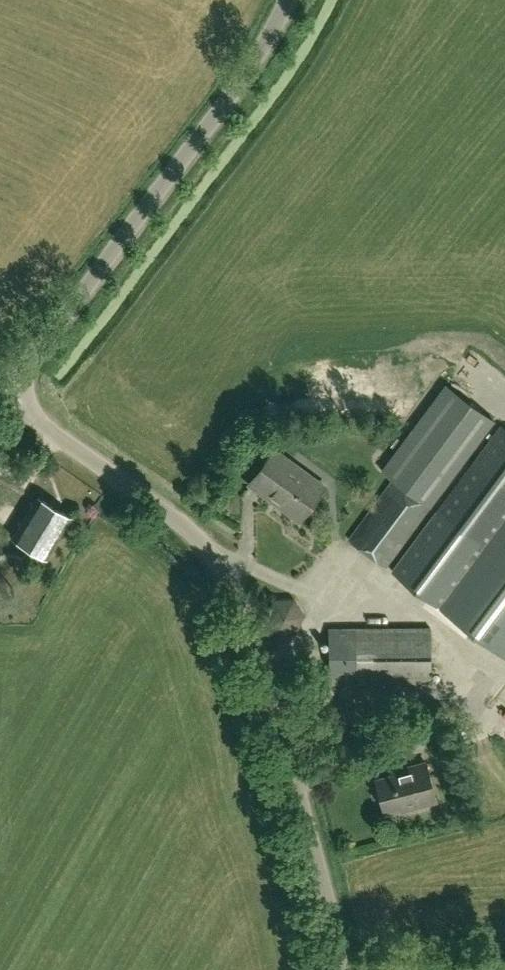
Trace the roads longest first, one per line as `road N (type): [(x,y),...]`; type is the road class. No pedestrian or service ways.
road 1 (unclassified): [(333,969),(254,631),(215,554),(41,421),(12,382)]
road 2 (unclassified): [(12,382),(245,78),(288,0)]

